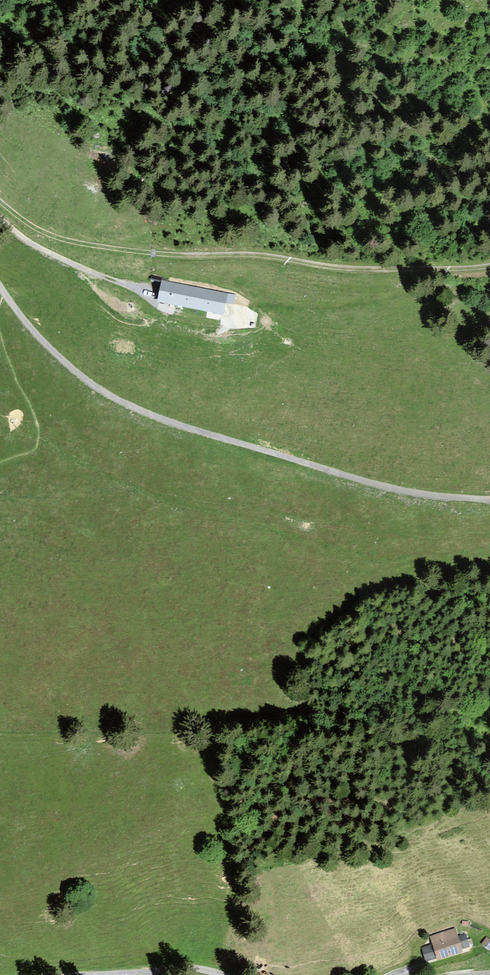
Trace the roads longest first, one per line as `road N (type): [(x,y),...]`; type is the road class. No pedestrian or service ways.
road 1 (track): [(489,499),(354,478),(137,407),(69,364),(1,290)]
road 2 (track): [(0,203),(68,241),(164,257),(380,270),(489,266)]
road 3 (track): [(146,294),(65,262),(0,217)]
road 4 (unclassified): [(91,974),(177,967),(222,974)]

